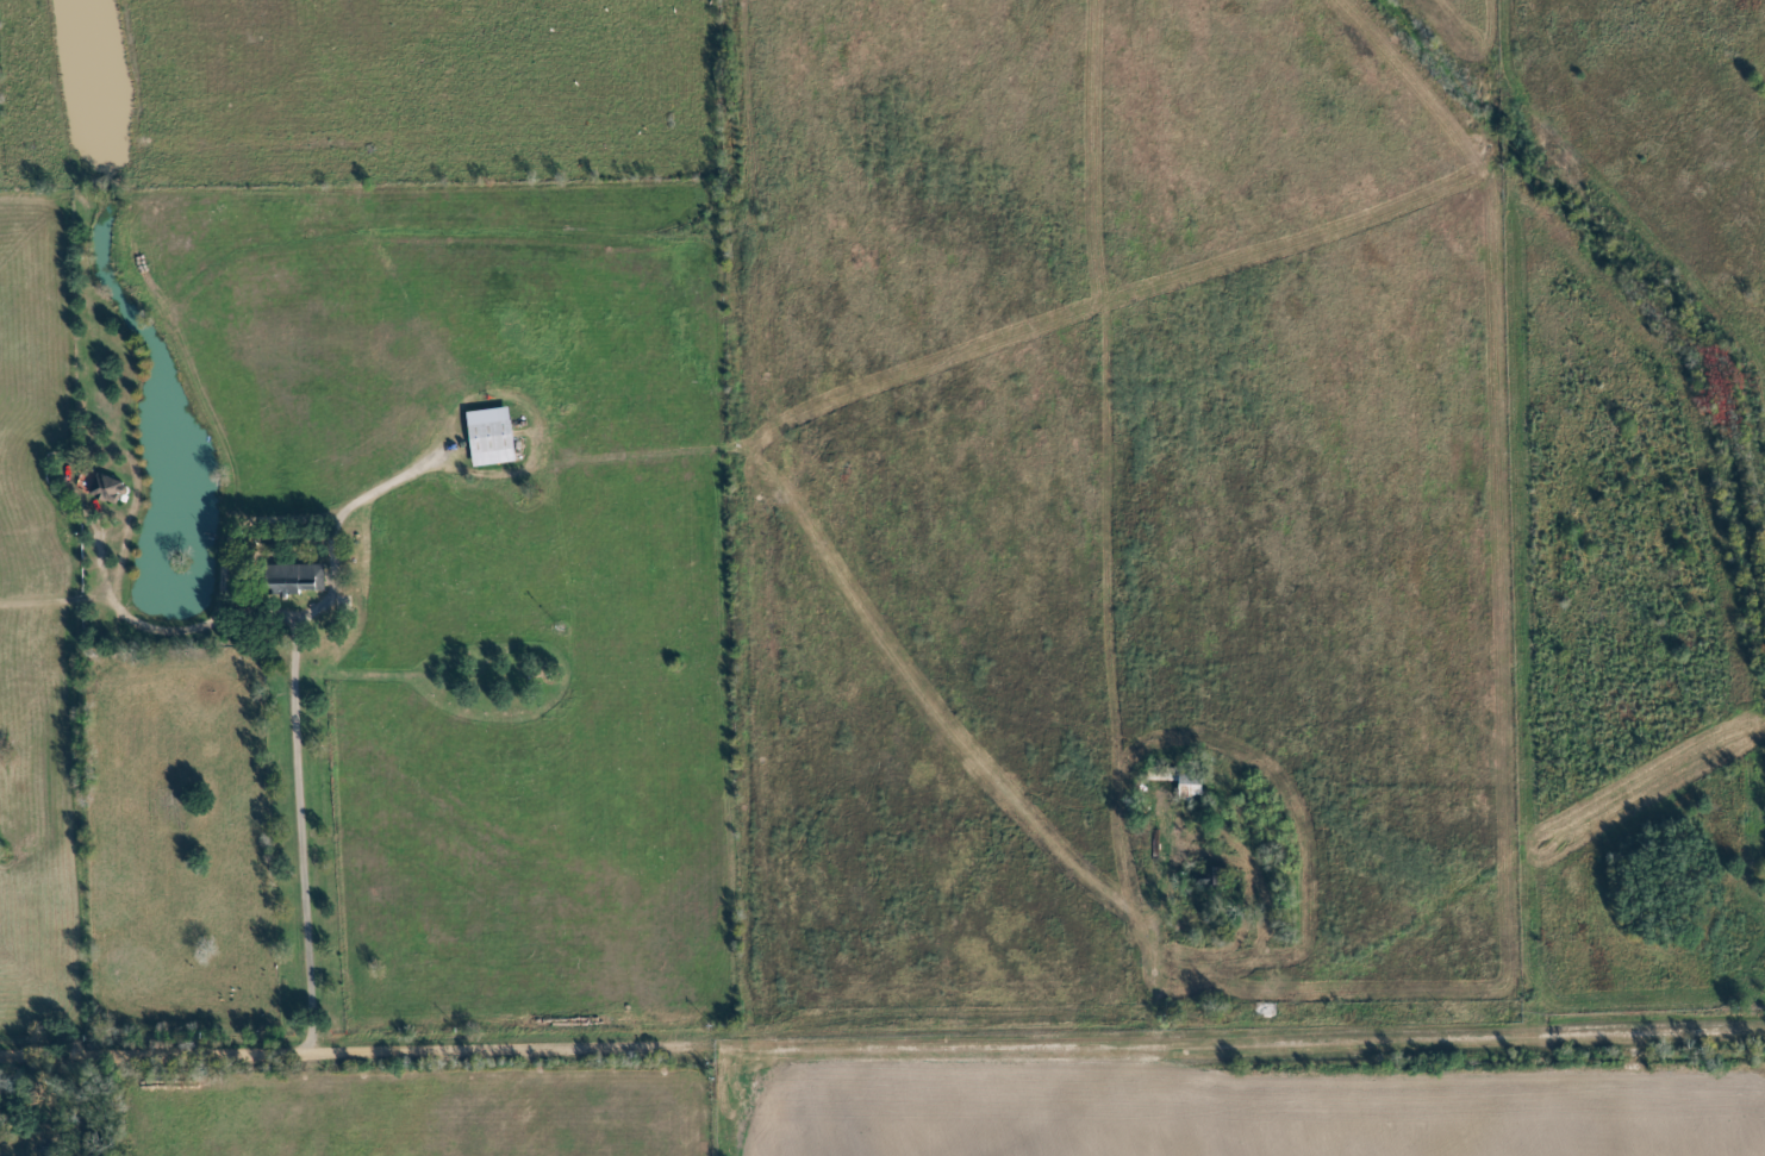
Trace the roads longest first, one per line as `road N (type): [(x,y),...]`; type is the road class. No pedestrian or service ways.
road 1 (residential): [(1764,1024),(0,1052)]

